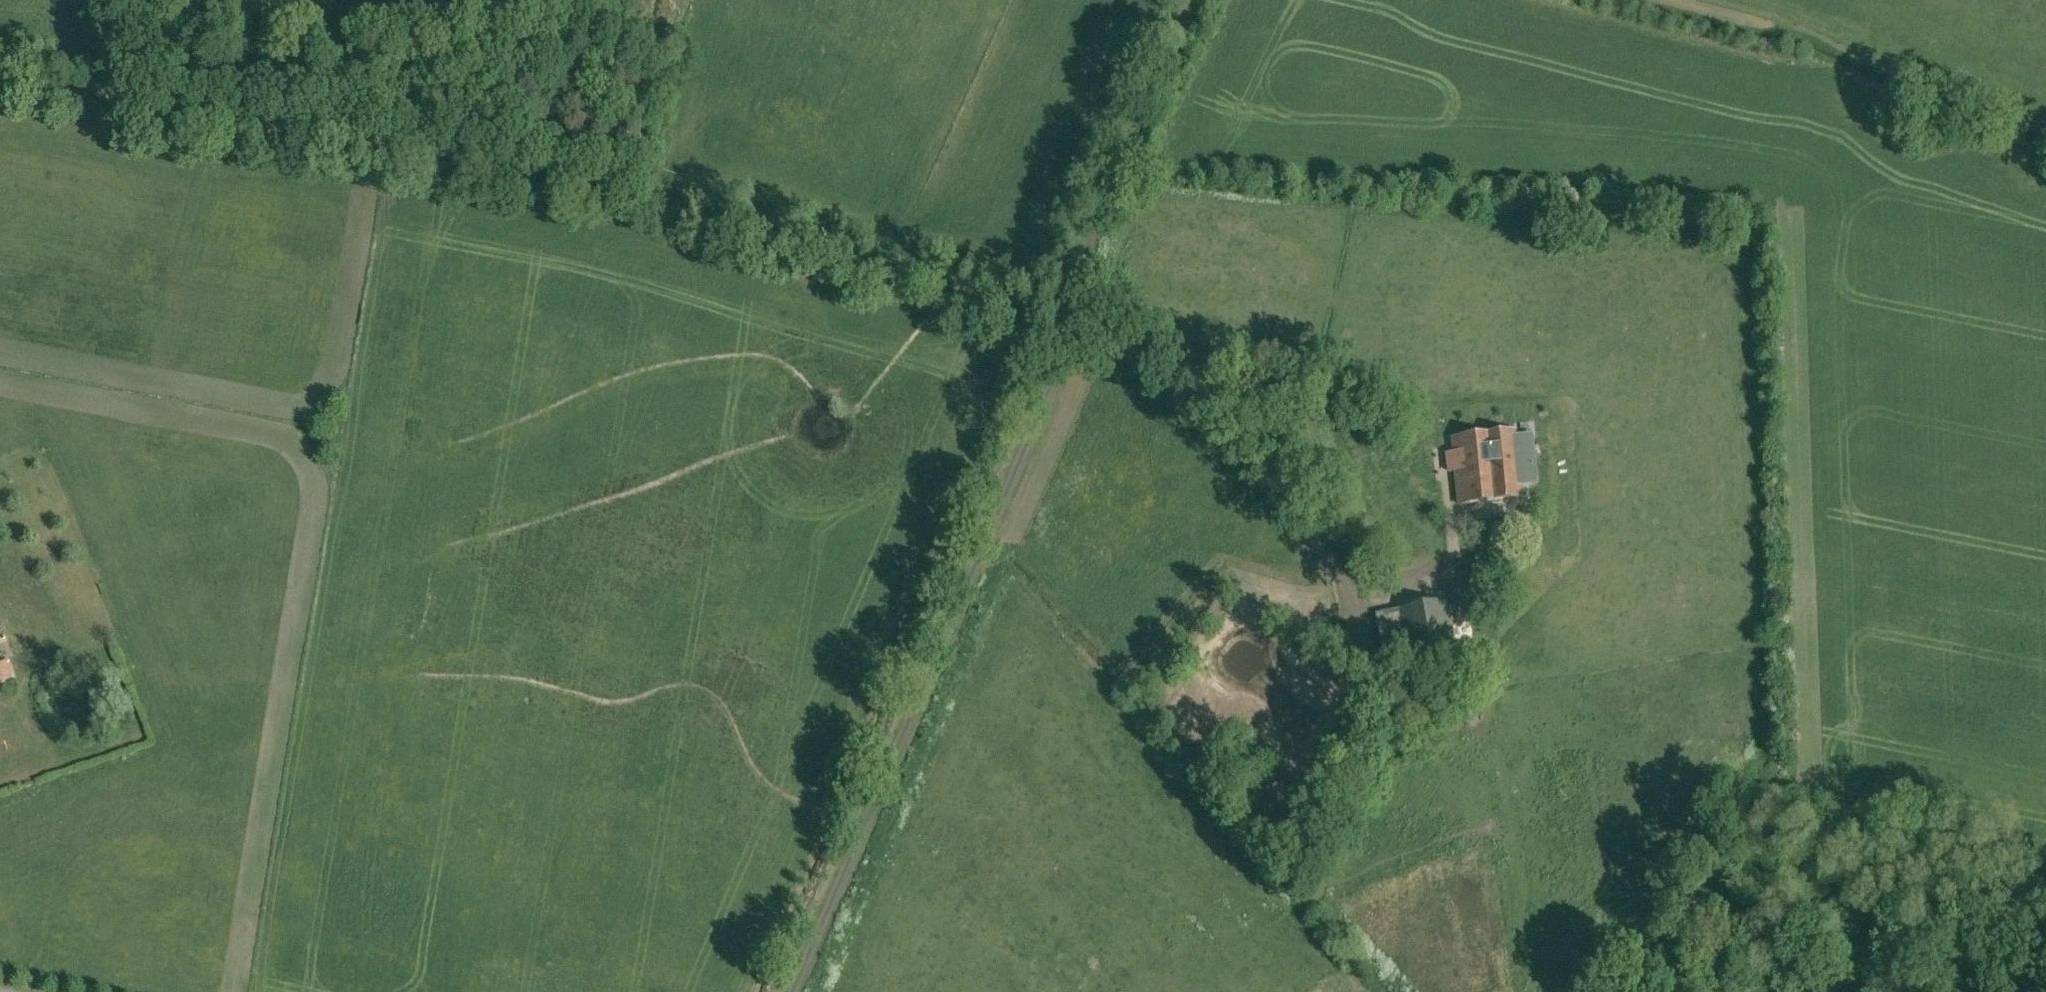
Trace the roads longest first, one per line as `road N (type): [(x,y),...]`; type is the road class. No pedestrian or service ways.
road 1 (track): [(0,80),(474,160),(726,220),(1057,327)]

